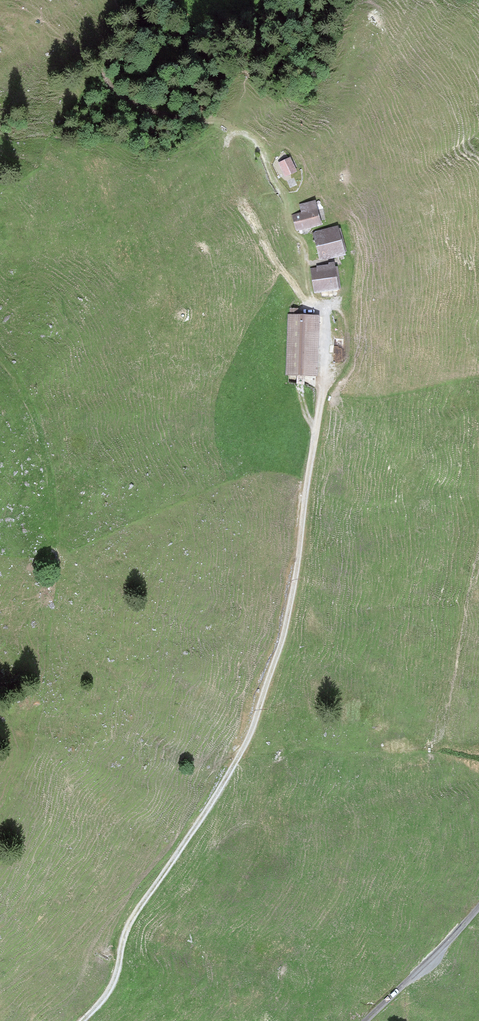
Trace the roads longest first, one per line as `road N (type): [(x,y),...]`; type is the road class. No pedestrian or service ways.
road 1 (track): [(245,132),(286,200),(325,321),(289,612),(234,761),(130,923),(114,983),(82,1020)]
road 2 (track): [(478,907),(373,1020)]

